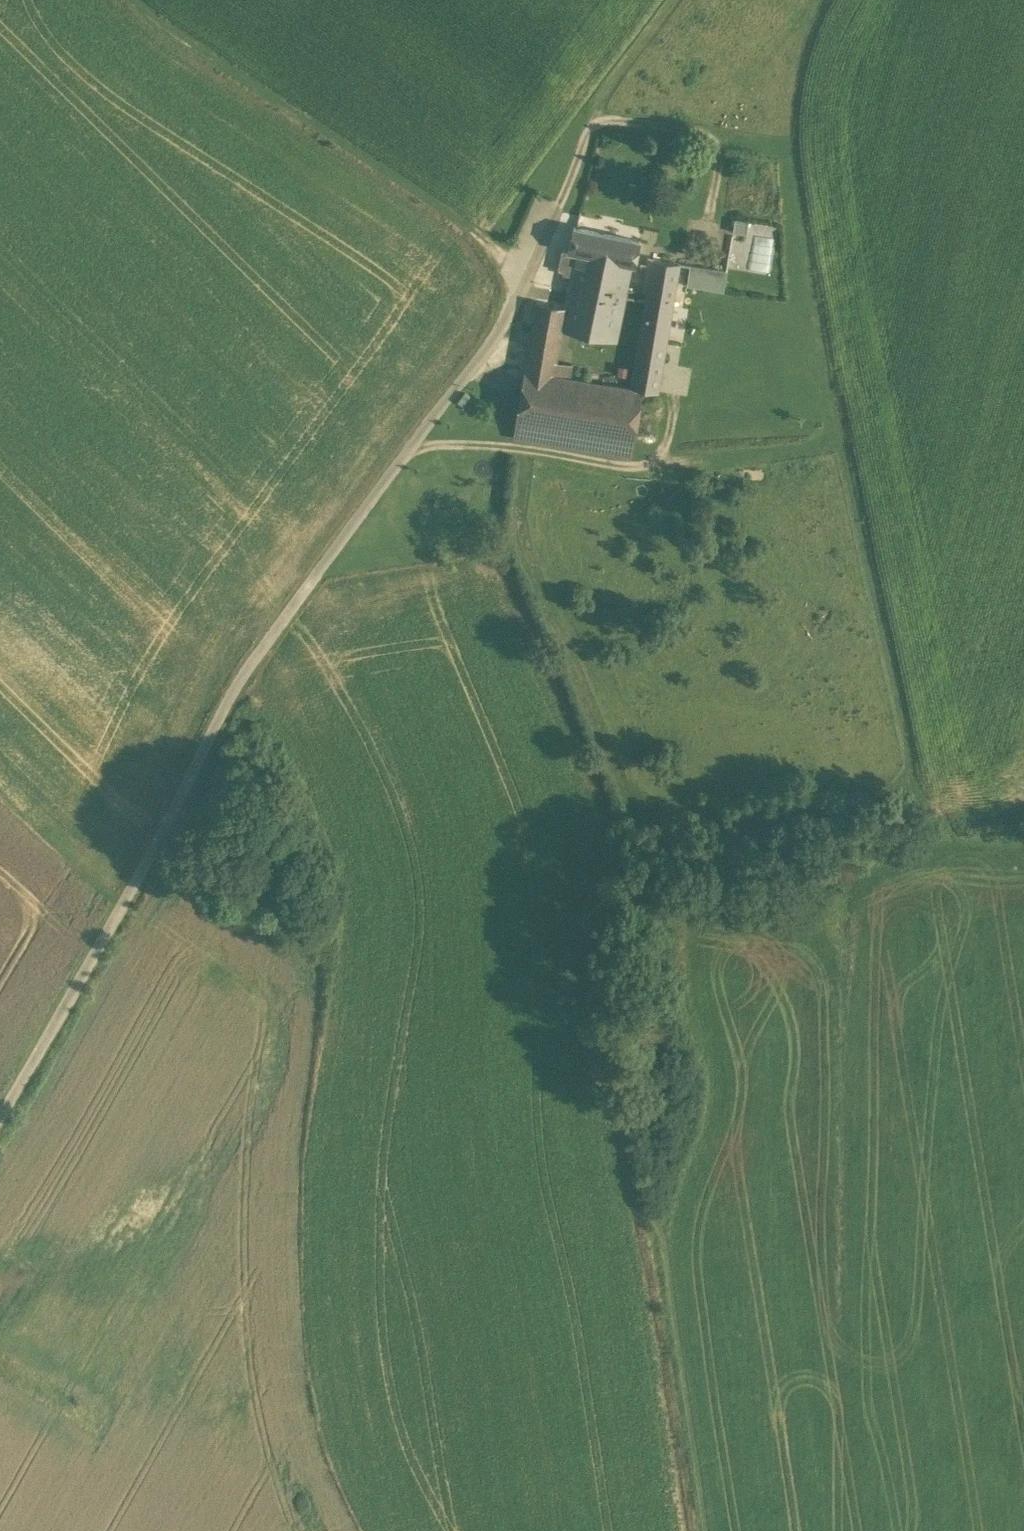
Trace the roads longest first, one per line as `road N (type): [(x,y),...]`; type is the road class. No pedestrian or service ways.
road 1 (track): [(140,0),(488,238),(517,262),(517,303),(256,661),(0,1121)]

